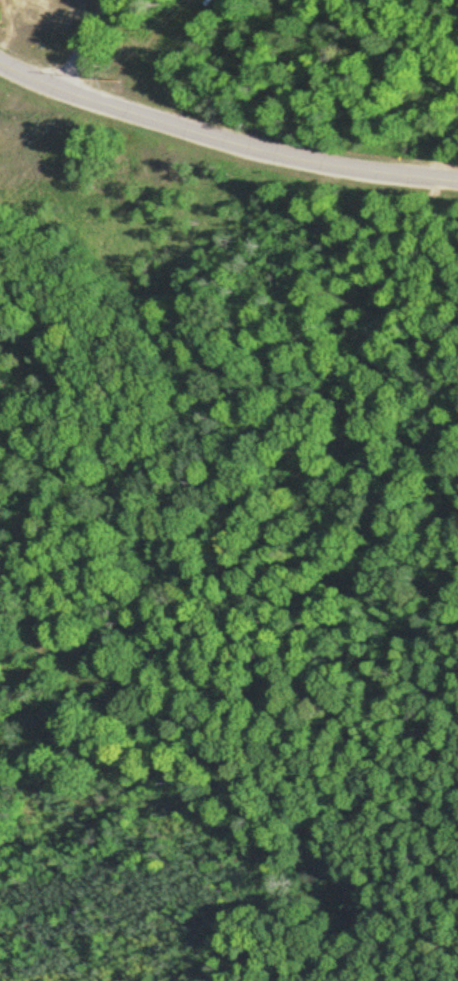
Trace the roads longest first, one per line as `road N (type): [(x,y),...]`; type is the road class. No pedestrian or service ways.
road 1 (track): [(442,172),(401,245),(392,332),(411,543),(392,609),(366,638),(322,664),(249,660),(158,626),(58,648),(0,604)]
road 2 (residential): [(457,174),(273,151),(42,77)]

